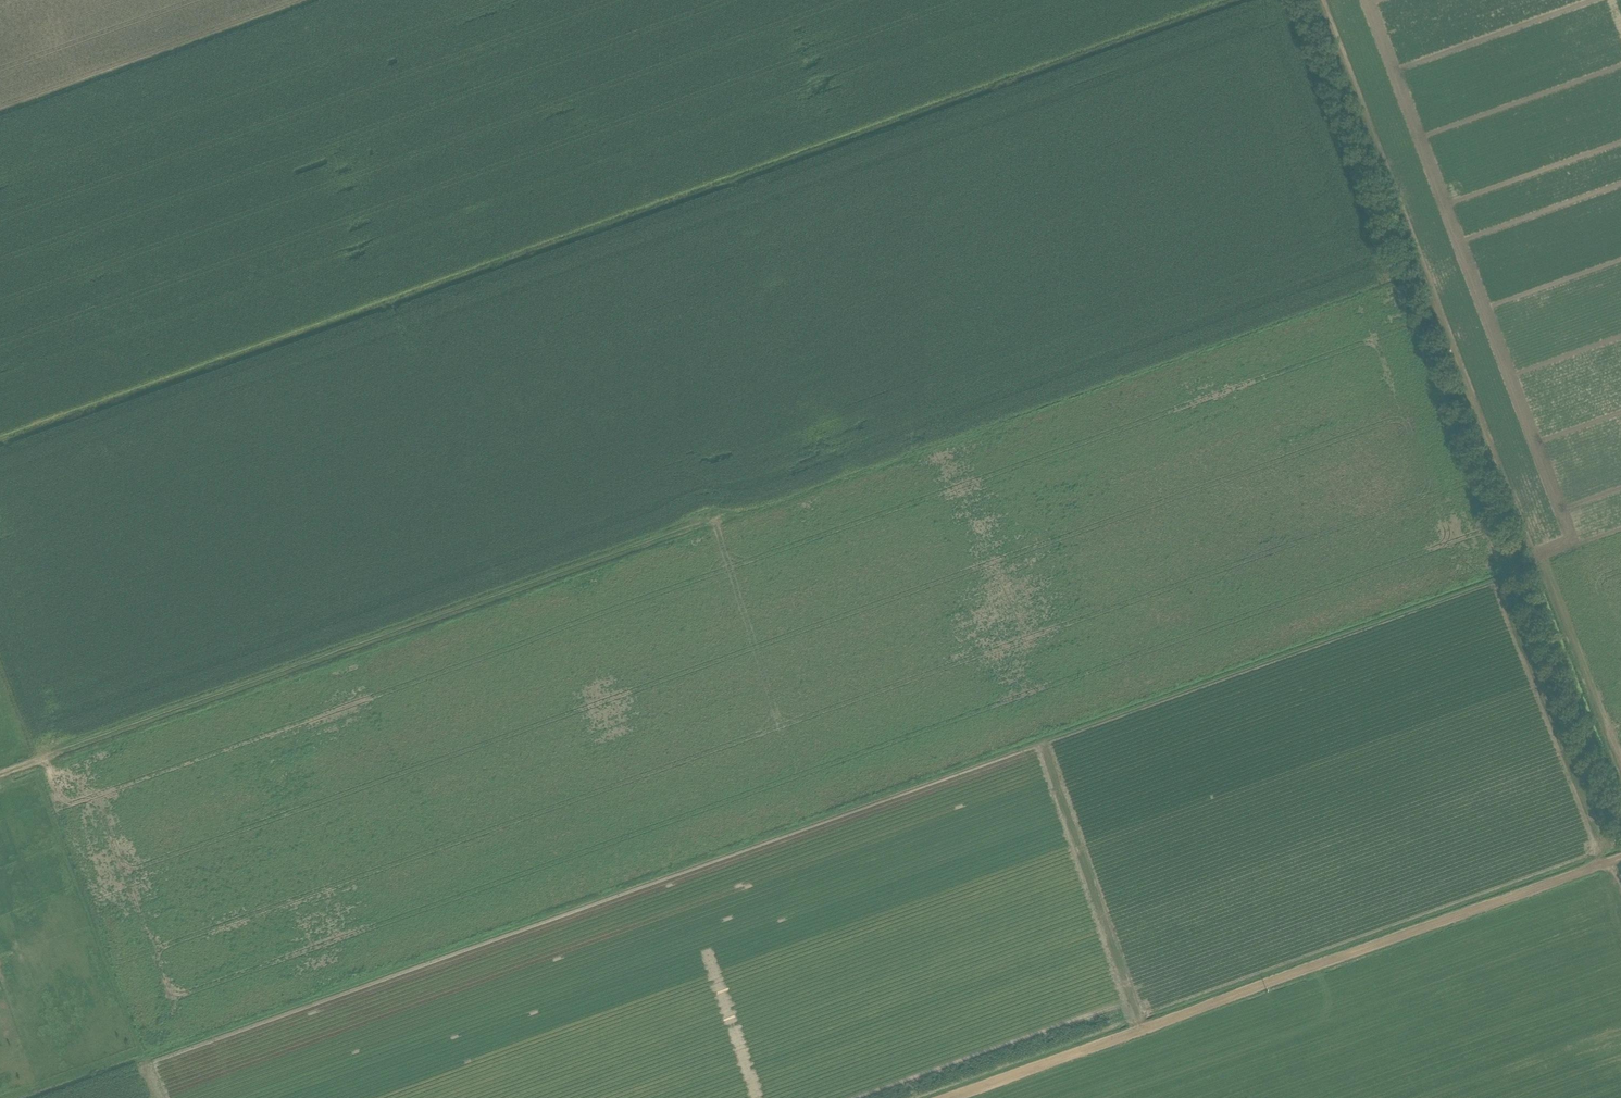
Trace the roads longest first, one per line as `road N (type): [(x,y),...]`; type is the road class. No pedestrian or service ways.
road 1 (track): [(714,522),(0,782)]
road 2 (track): [(1620,861),(956,1097)]

